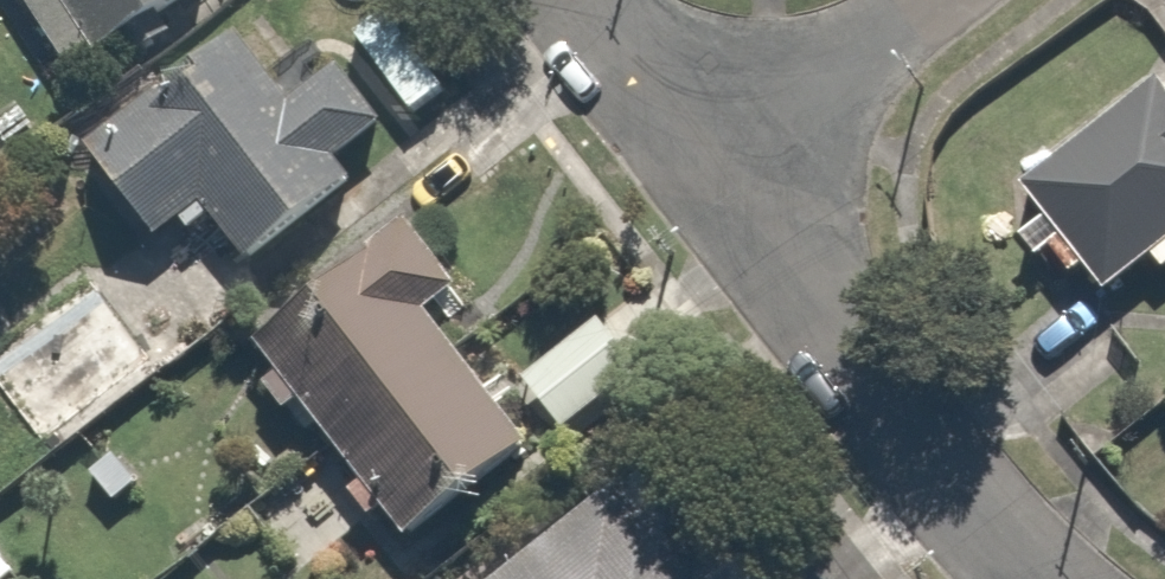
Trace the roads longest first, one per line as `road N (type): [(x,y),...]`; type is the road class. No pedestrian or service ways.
road 1 (residential): [(727,193),(963,499),(1048,578)]
road 2 (residential): [(727,193),(959,0)]
road 3 (residential): [(571,0),(727,193)]

